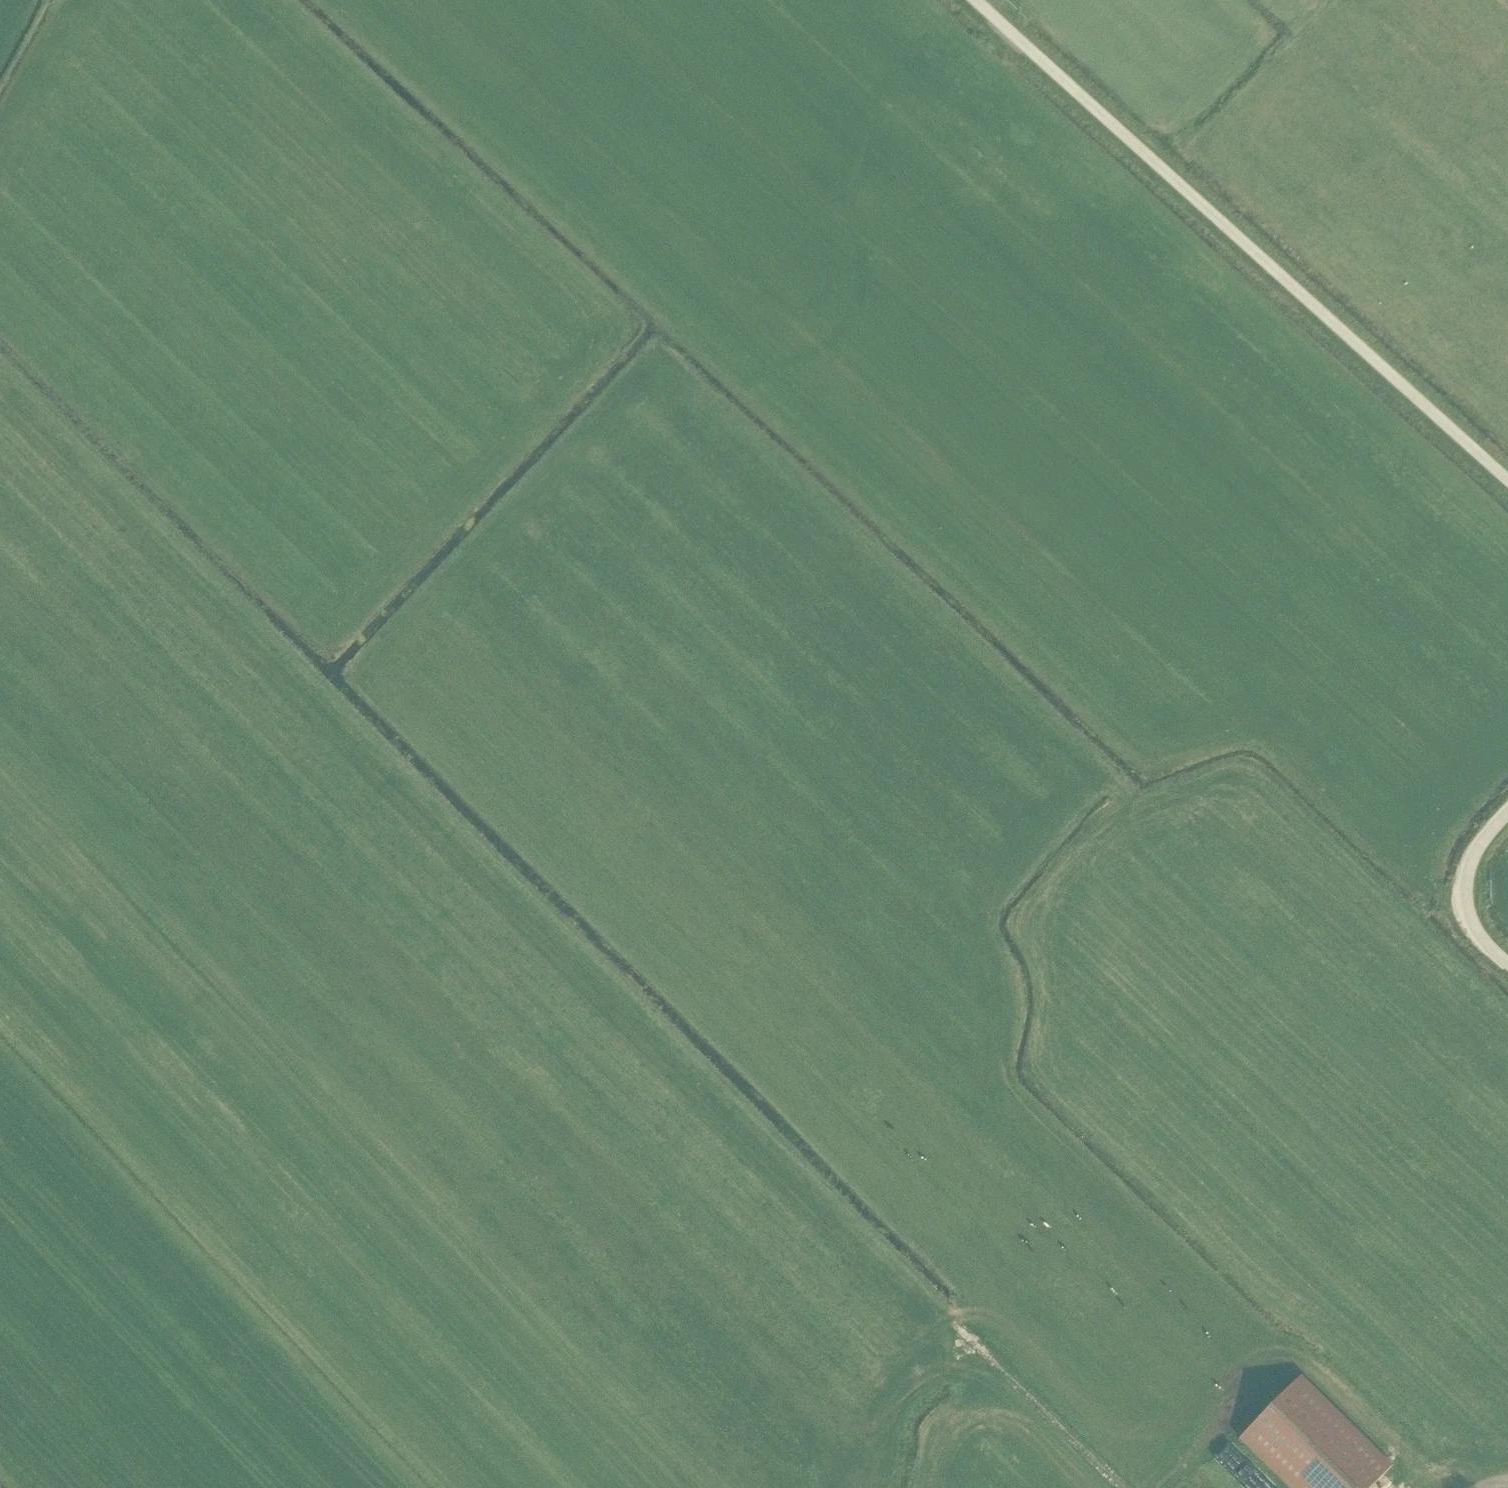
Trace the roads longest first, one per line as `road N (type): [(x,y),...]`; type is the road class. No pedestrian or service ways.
road 1 (unclassified): [(1507,480),(978,0)]
road 2 (unclassified): [(1507,965),(1486,946),(1462,896),(1465,867),(1507,814)]

